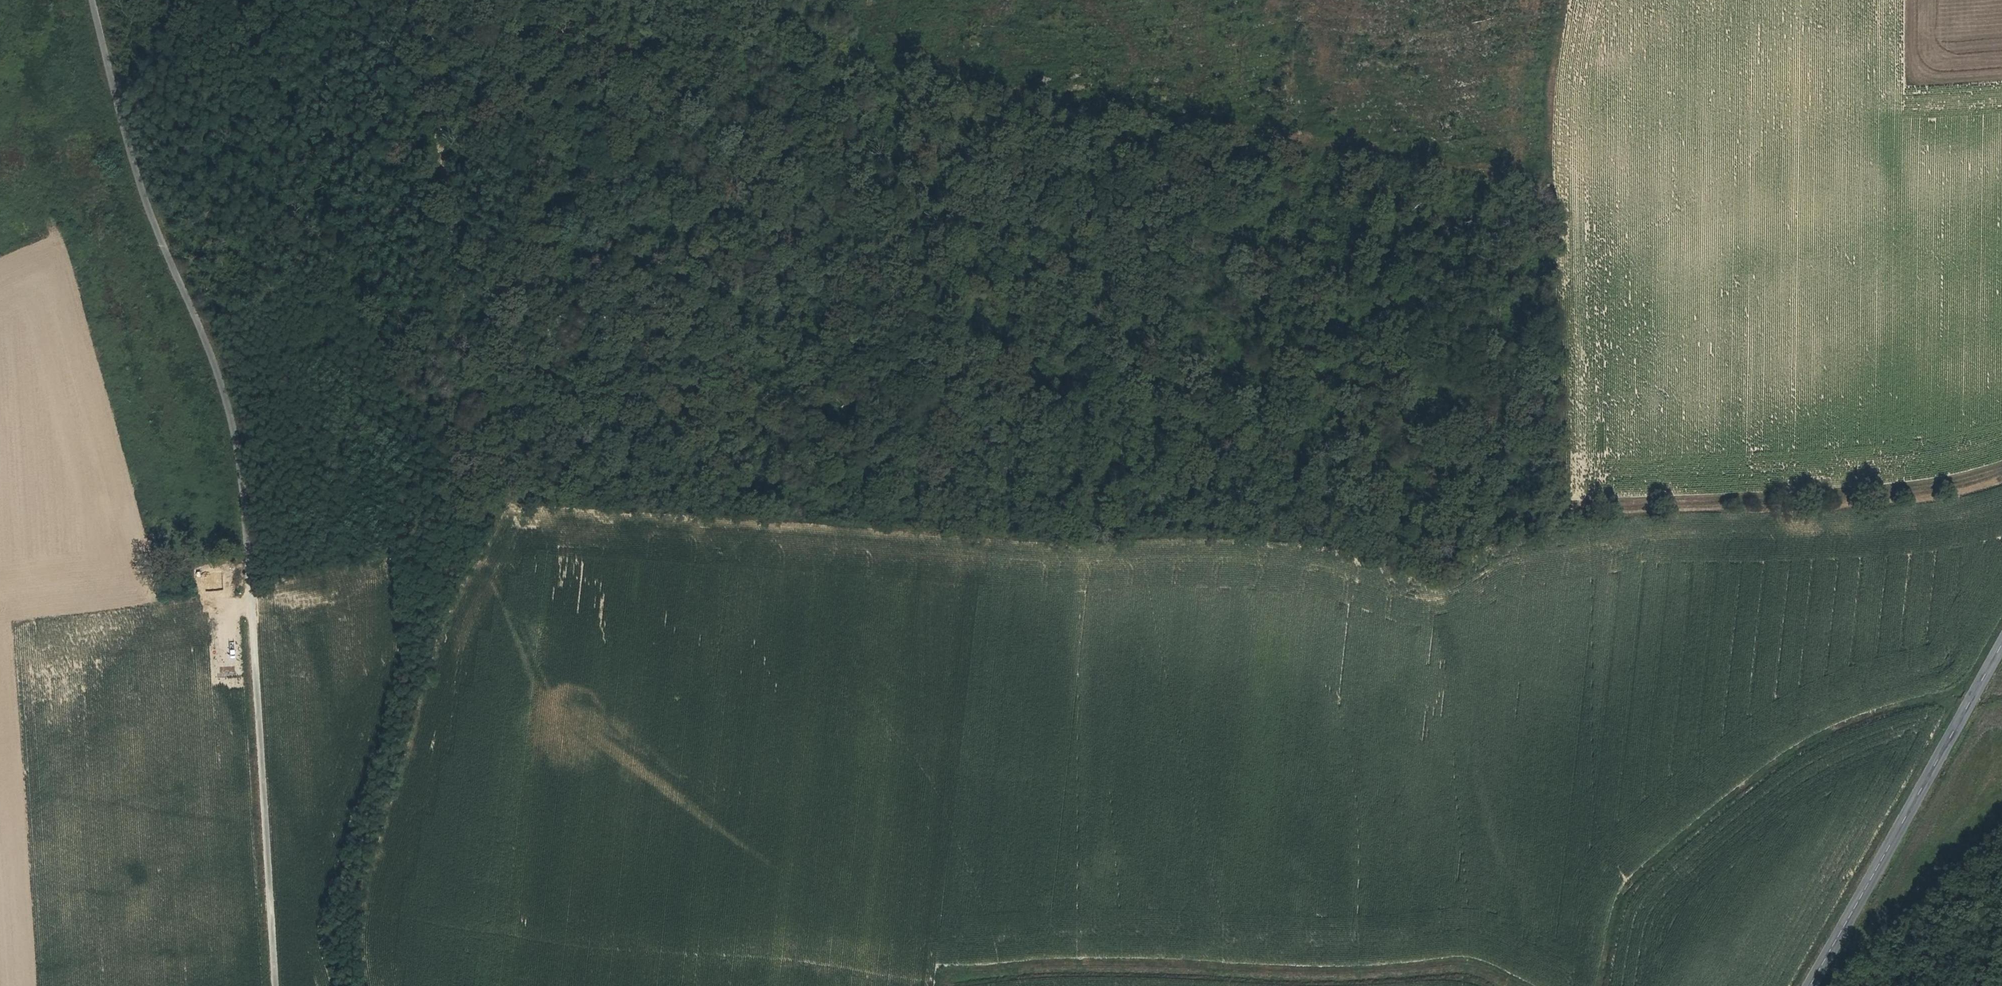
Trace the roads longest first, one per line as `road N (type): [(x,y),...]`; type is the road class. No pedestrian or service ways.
road 1 (unclassified): [(97,0),(135,181),(210,335),(243,431),(274,985)]
road 2 (secondary): [(1804,985),(2001,635)]

